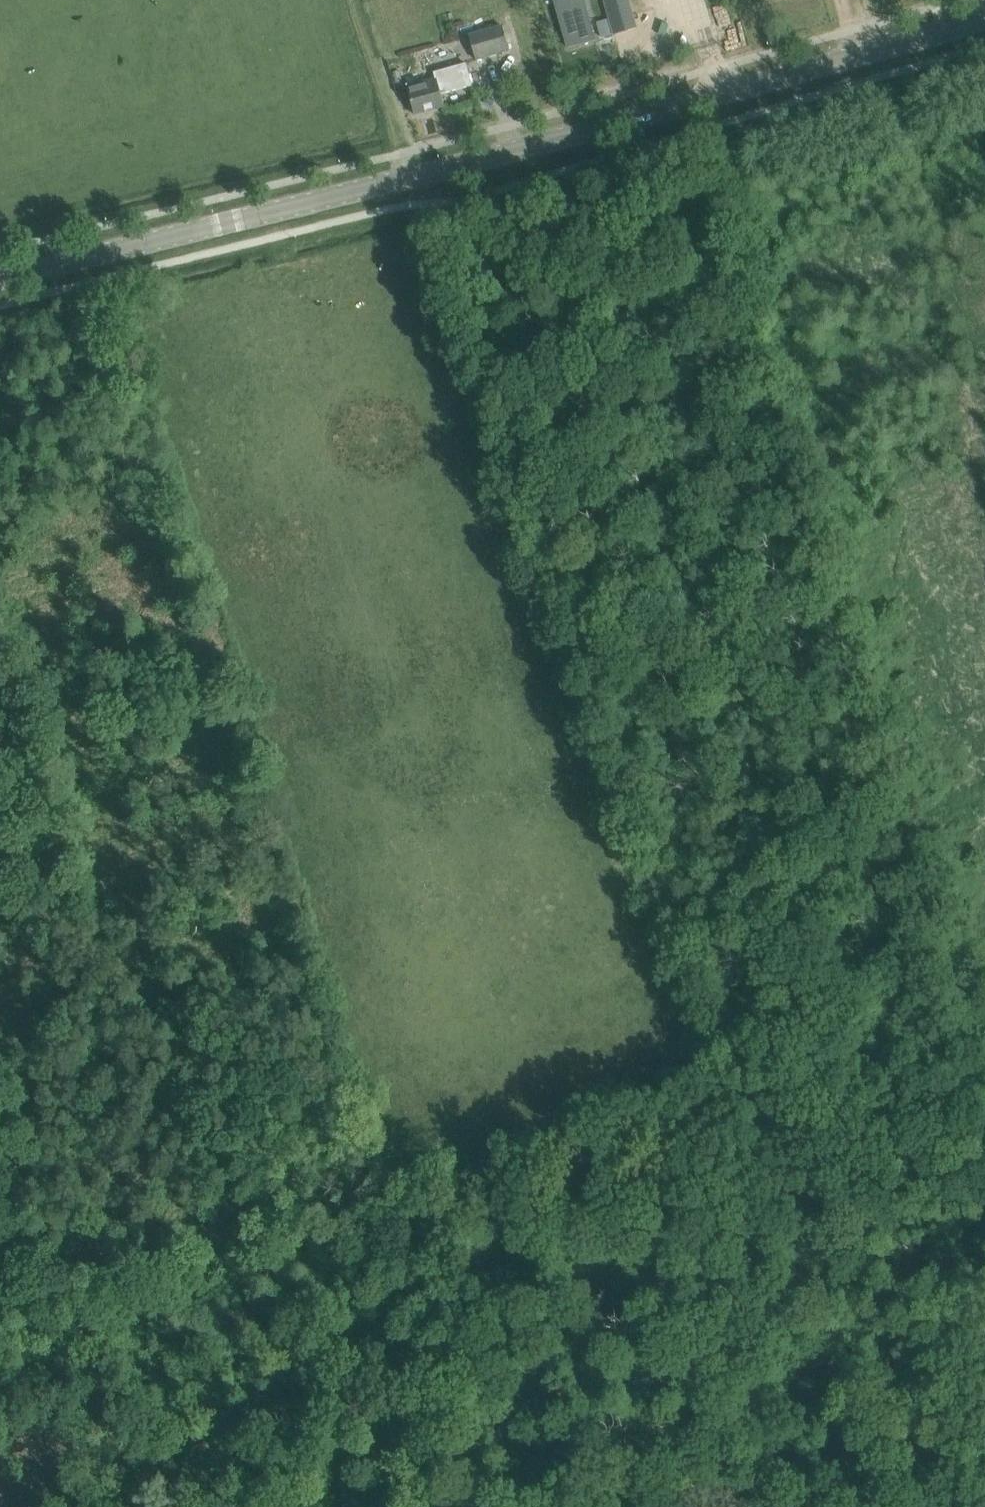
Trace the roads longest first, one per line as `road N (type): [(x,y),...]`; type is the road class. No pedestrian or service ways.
road 1 (tertiary): [(0,277),(520,147),(984,19)]

